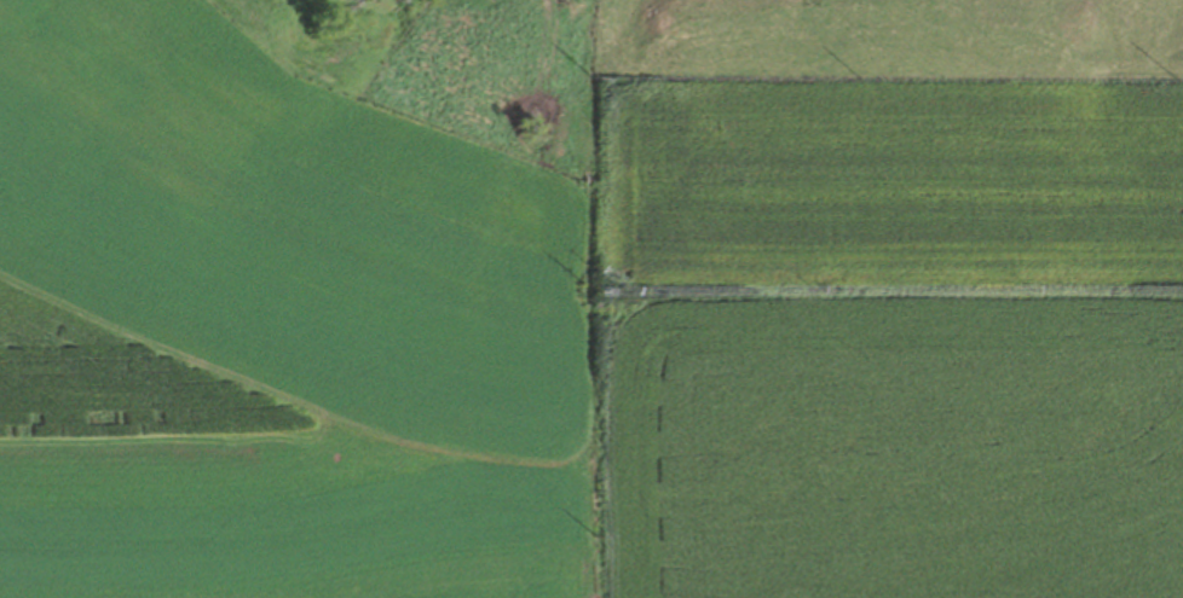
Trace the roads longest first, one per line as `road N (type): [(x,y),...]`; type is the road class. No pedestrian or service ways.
road 1 (track): [(581,597),(581,511),(570,480),(546,466),(460,468),(389,449),(207,378),(0,283)]

